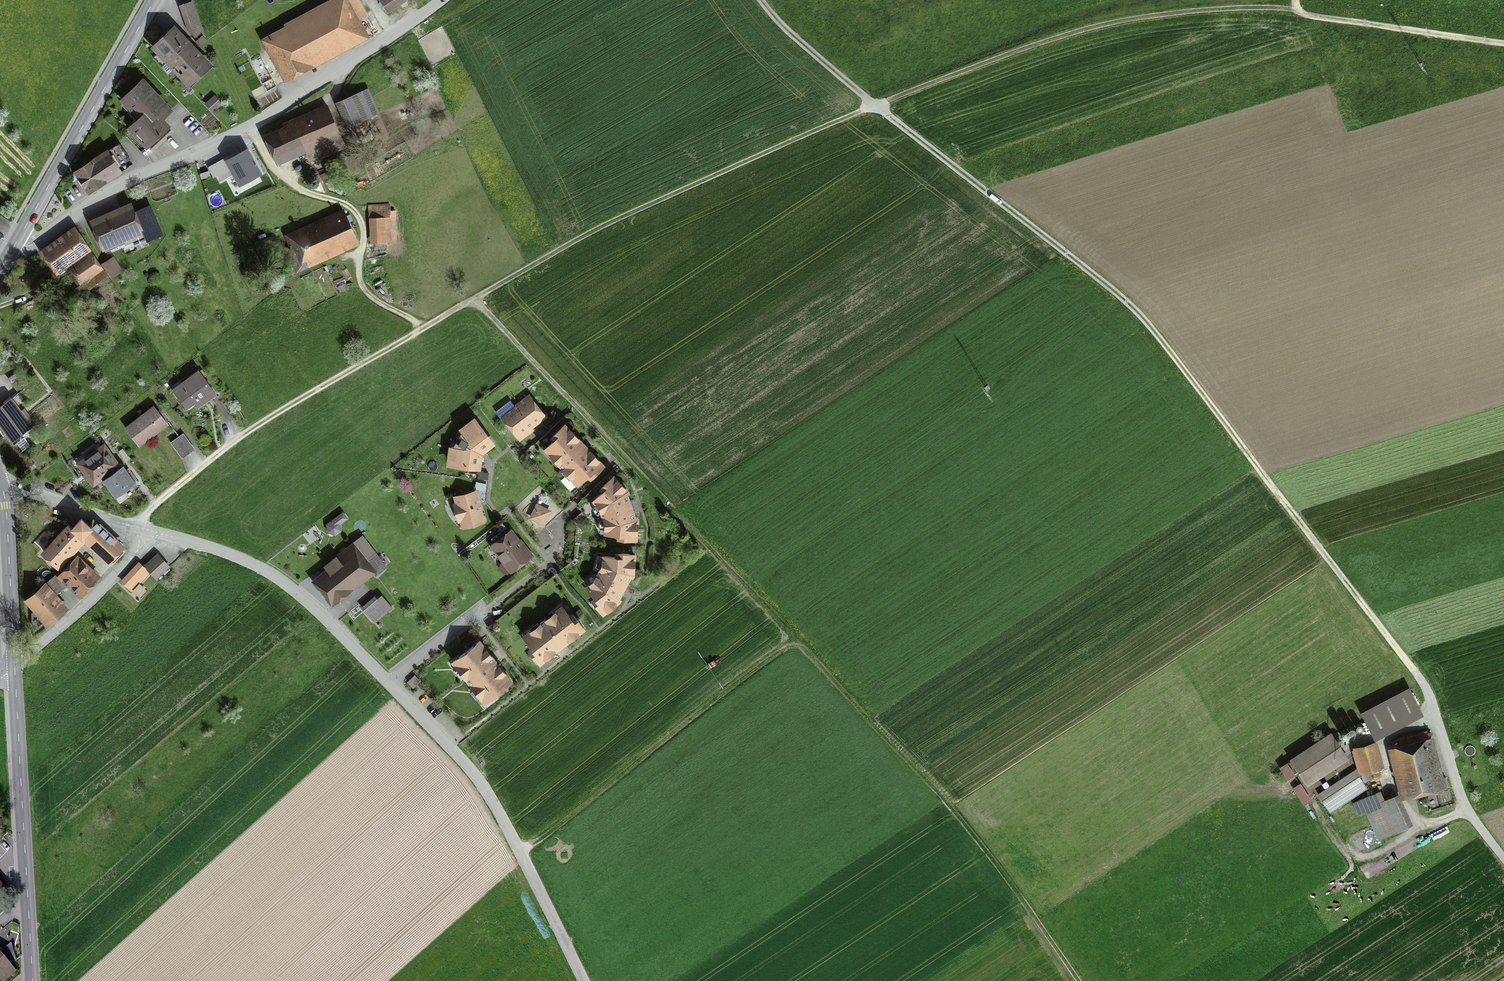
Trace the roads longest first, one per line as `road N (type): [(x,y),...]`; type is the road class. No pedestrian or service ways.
road 1 (track): [(1503,43),(1240,7),(1038,44),(680,190),(475,301),(645,486)]
road 2 (track): [(761,0),(878,107),(1154,331),(1419,678),(1461,800),(1503,859)]
road 3 (track): [(1081,980),(983,839),(645,486)]
road 4 (unclassified): [(579,980),(493,804),(387,682),(298,595),(250,562),(141,529)]
road 5 (unclassified): [(441,0),(251,126),(74,210),(29,220)]
road 6 (residential): [(141,529),(152,506),(267,417),(475,301)]
road 7 (track): [(792,640),(520,855)]
road 8 (secondary): [(14,667),(32,980)]
road 9 (track): [(251,126),(274,170),(355,215),(366,291),(422,328)]
road 10 (secondary): [(154,0),(29,220)]
road 11 (residential): [(14,667),(134,554),(141,529)]
road 12 (track): [(1317,798),(1363,854),(1430,817),(1467,808)]
road 13 (secondary): [(1,482),(14,667)]
road 14 (track): [(1419,824),(1392,785),(1382,743),(1434,713)]
road 15 (unclassified): [(141,529),(1,482)]

